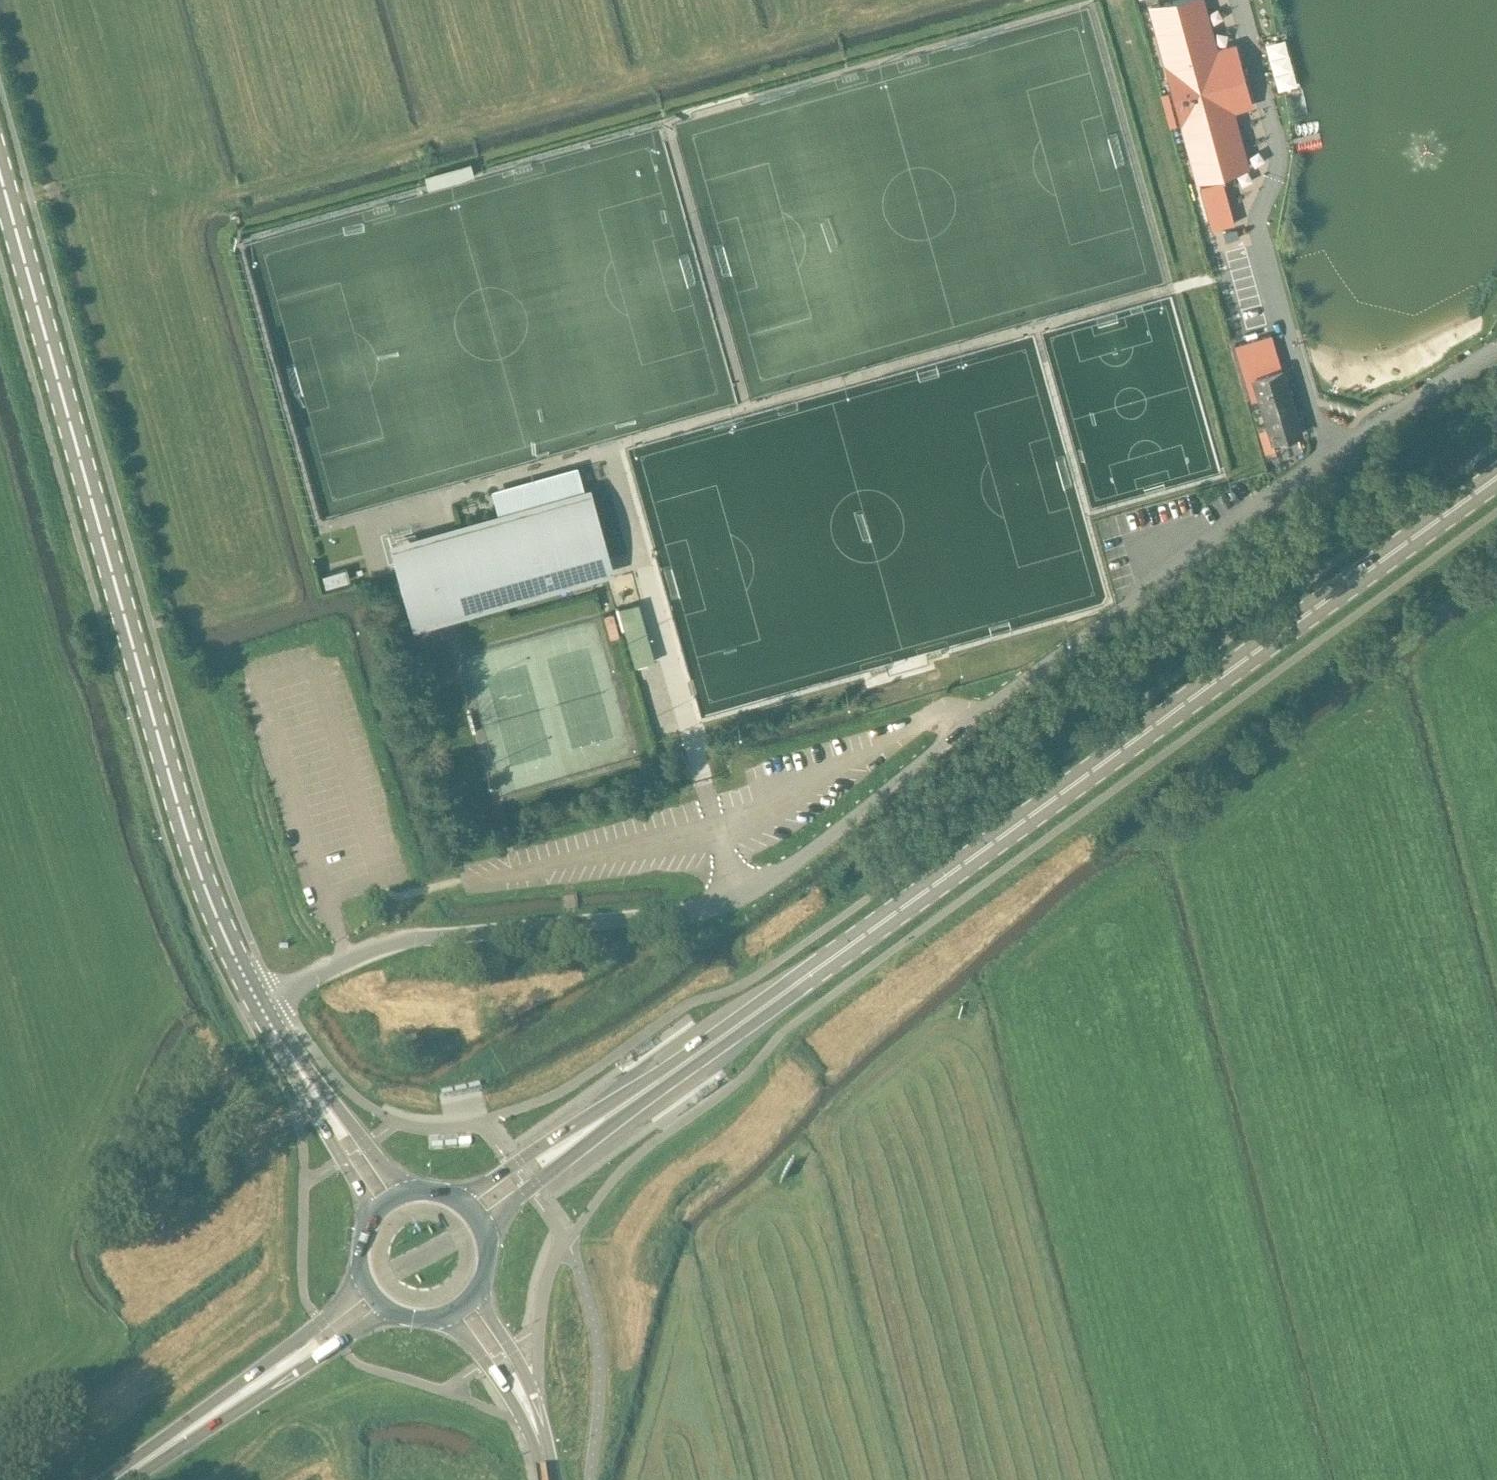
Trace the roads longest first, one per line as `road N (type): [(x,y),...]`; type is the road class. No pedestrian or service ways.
road 1 (unclassified): [(260,1007),(348,961),(419,939),(653,917),(738,897),(789,868),(974,720),(1293,487)]
road 2 (primary): [(635,1099),(1496,477)]
road 3 (tertiary): [(260,1007),(188,840),(0,174)]
road 4 (track): [(8,202),(118,176),(226,194),(787,38)]
road 5 (primary): [(635,1099),(564,1131),(456,1201)]
road 6 (primary): [(482,1229),(635,1099)]
road 7 (tertiary): [(281,1042),(375,1213)]
road 8 (tertiary): [(402,1195),(281,1042)]
road 9 (tertiary): [(549,1479),(520,1394),(465,1306)]
road 10 (primary): [(119,1479),(251,1389)]
road 11 (primary): [(251,1389),(386,1310)]
road 12 (primary): [(364,1284),(251,1389)]
road 13 (track): [(337,1479),(324,1405),(358,1364)]

